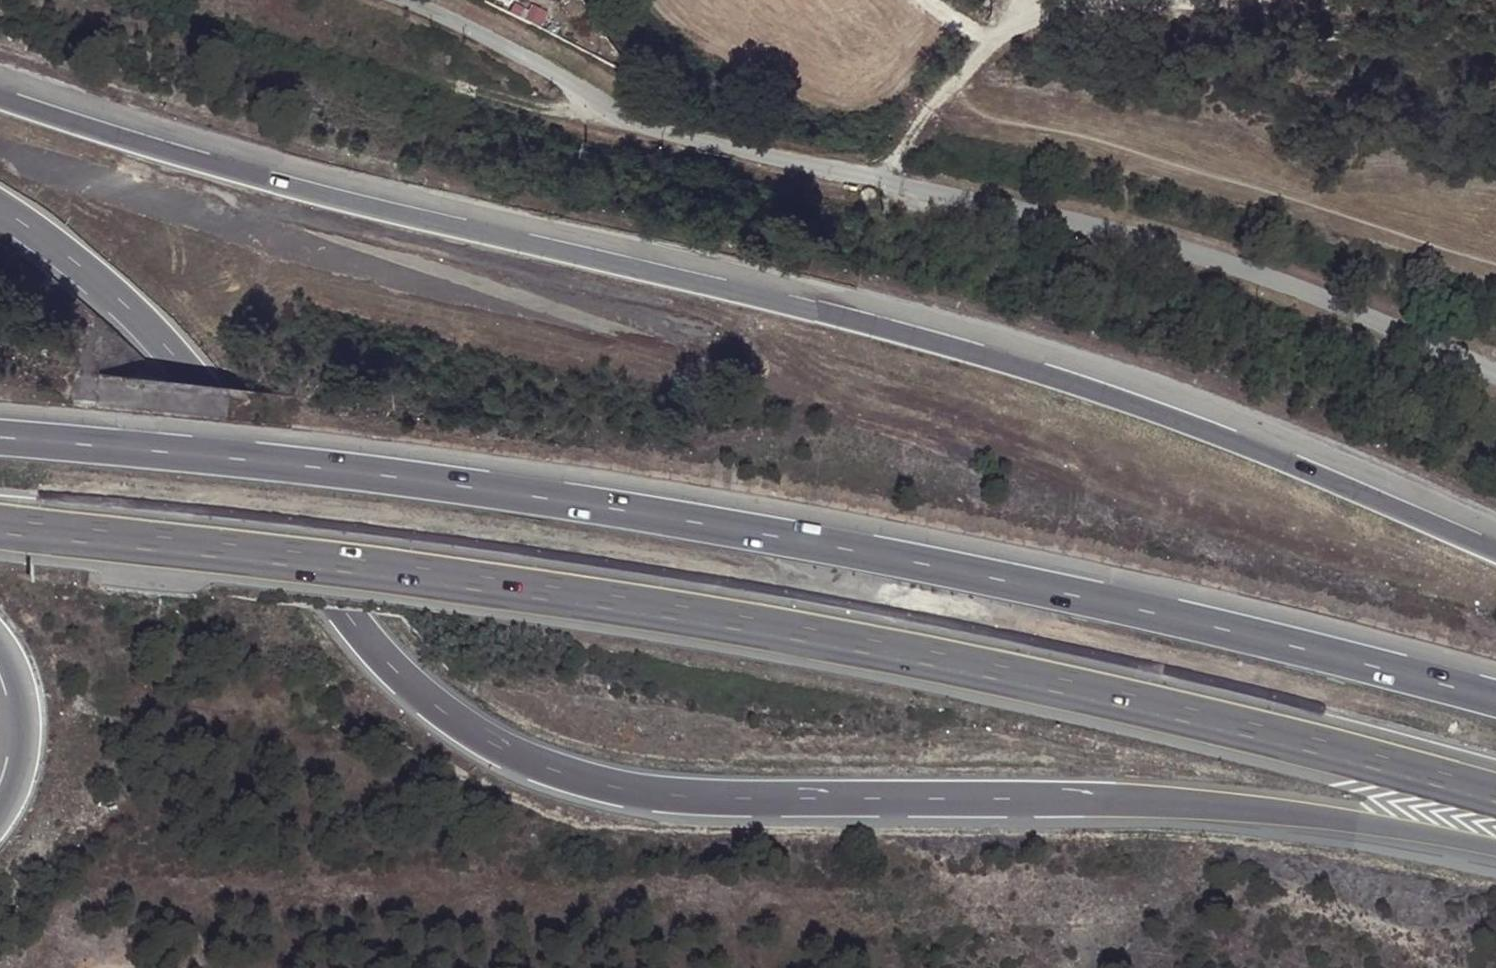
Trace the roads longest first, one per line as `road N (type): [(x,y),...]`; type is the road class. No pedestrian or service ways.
road 1 (motorway): [(0,208),(83,269),(199,385),(351,615),(403,676),(463,724),(532,760),(583,780),(670,796),(1073,796),(1328,817),(1495,847)]
road 2 (motorway): [(1495,550),(1218,434),(736,294),(166,148),(0,94)]
road 3 (motorway): [(0,528),(487,579),(740,618),(1110,691),(1495,790)]
road 4 (motorway): [(1495,698),(1068,590),(833,546),(308,465),(0,435)]
road 5 (unclassified): [(412,0),(519,49),(639,122),(1153,239),(1361,312),(1495,373)]
road 6 (motorway): [(0,644),(23,704),(24,750),(0,809)]

